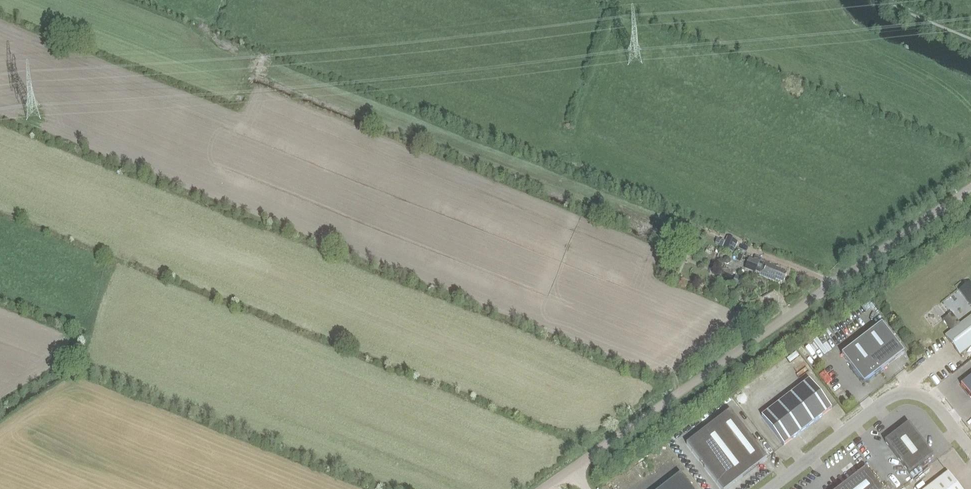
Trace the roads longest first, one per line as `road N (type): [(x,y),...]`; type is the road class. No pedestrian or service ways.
road 1 (tertiary): [(543,488),(970,188)]
road 2 (unclassified): [(970,452),(921,396),(905,395),(773,488)]

